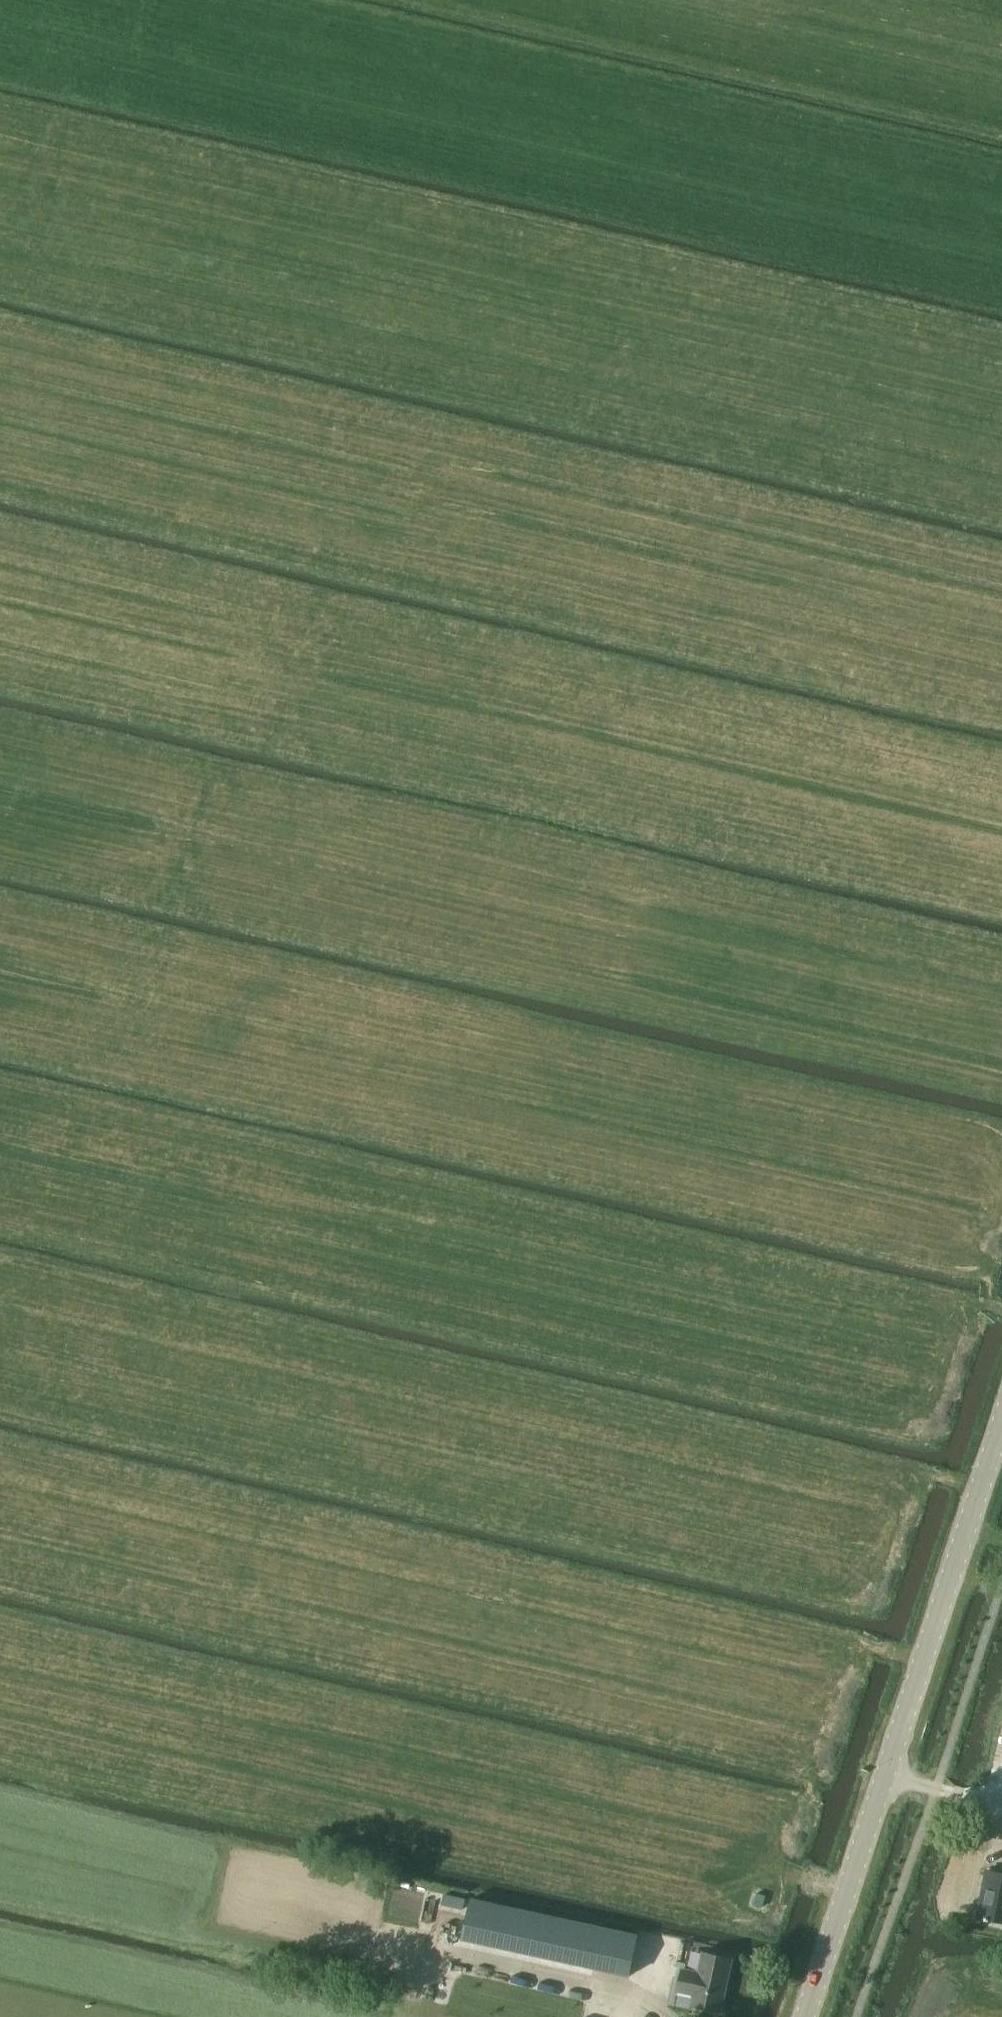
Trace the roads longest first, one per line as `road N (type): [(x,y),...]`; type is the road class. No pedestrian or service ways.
road 1 (tertiary): [(804,2016),(1001,1422)]

